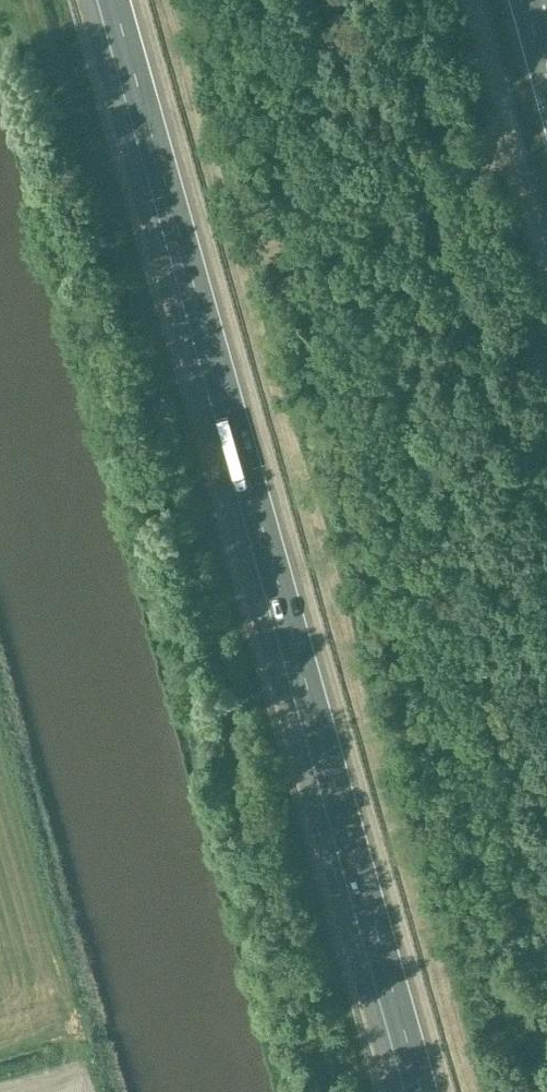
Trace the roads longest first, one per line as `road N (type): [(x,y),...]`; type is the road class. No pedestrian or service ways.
road 1 (motorway): [(115,0),(422,1091)]

